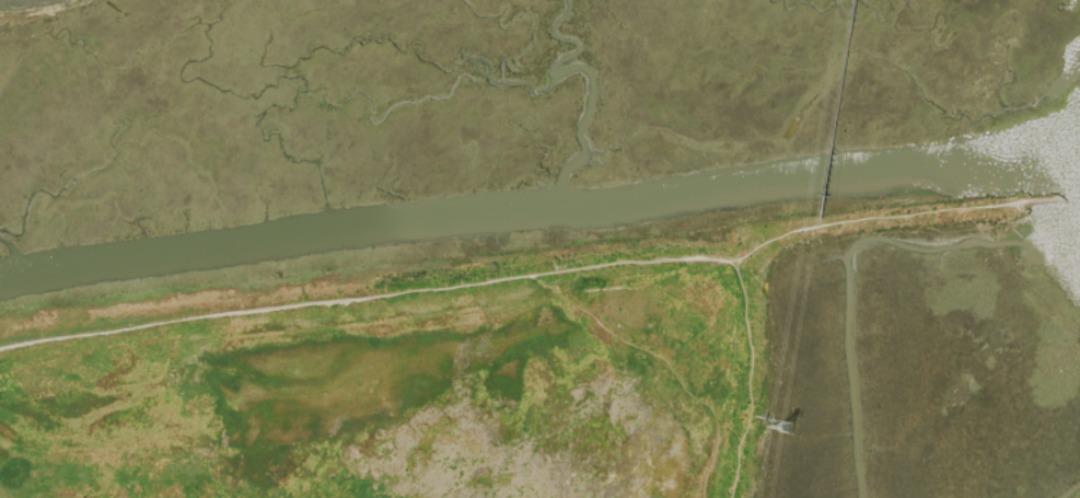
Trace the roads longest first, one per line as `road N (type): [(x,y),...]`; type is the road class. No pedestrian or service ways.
road 1 (track): [(1071,201),(777,236),(732,263),(660,257),(166,322)]
road 2 (track): [(729,497),(750,418),(753,358),(732,263)]
road 3 (track): [(166,322),(147,343),(146,405),(195,497)]
road 4 (track): [(166,322),(0,348)]

